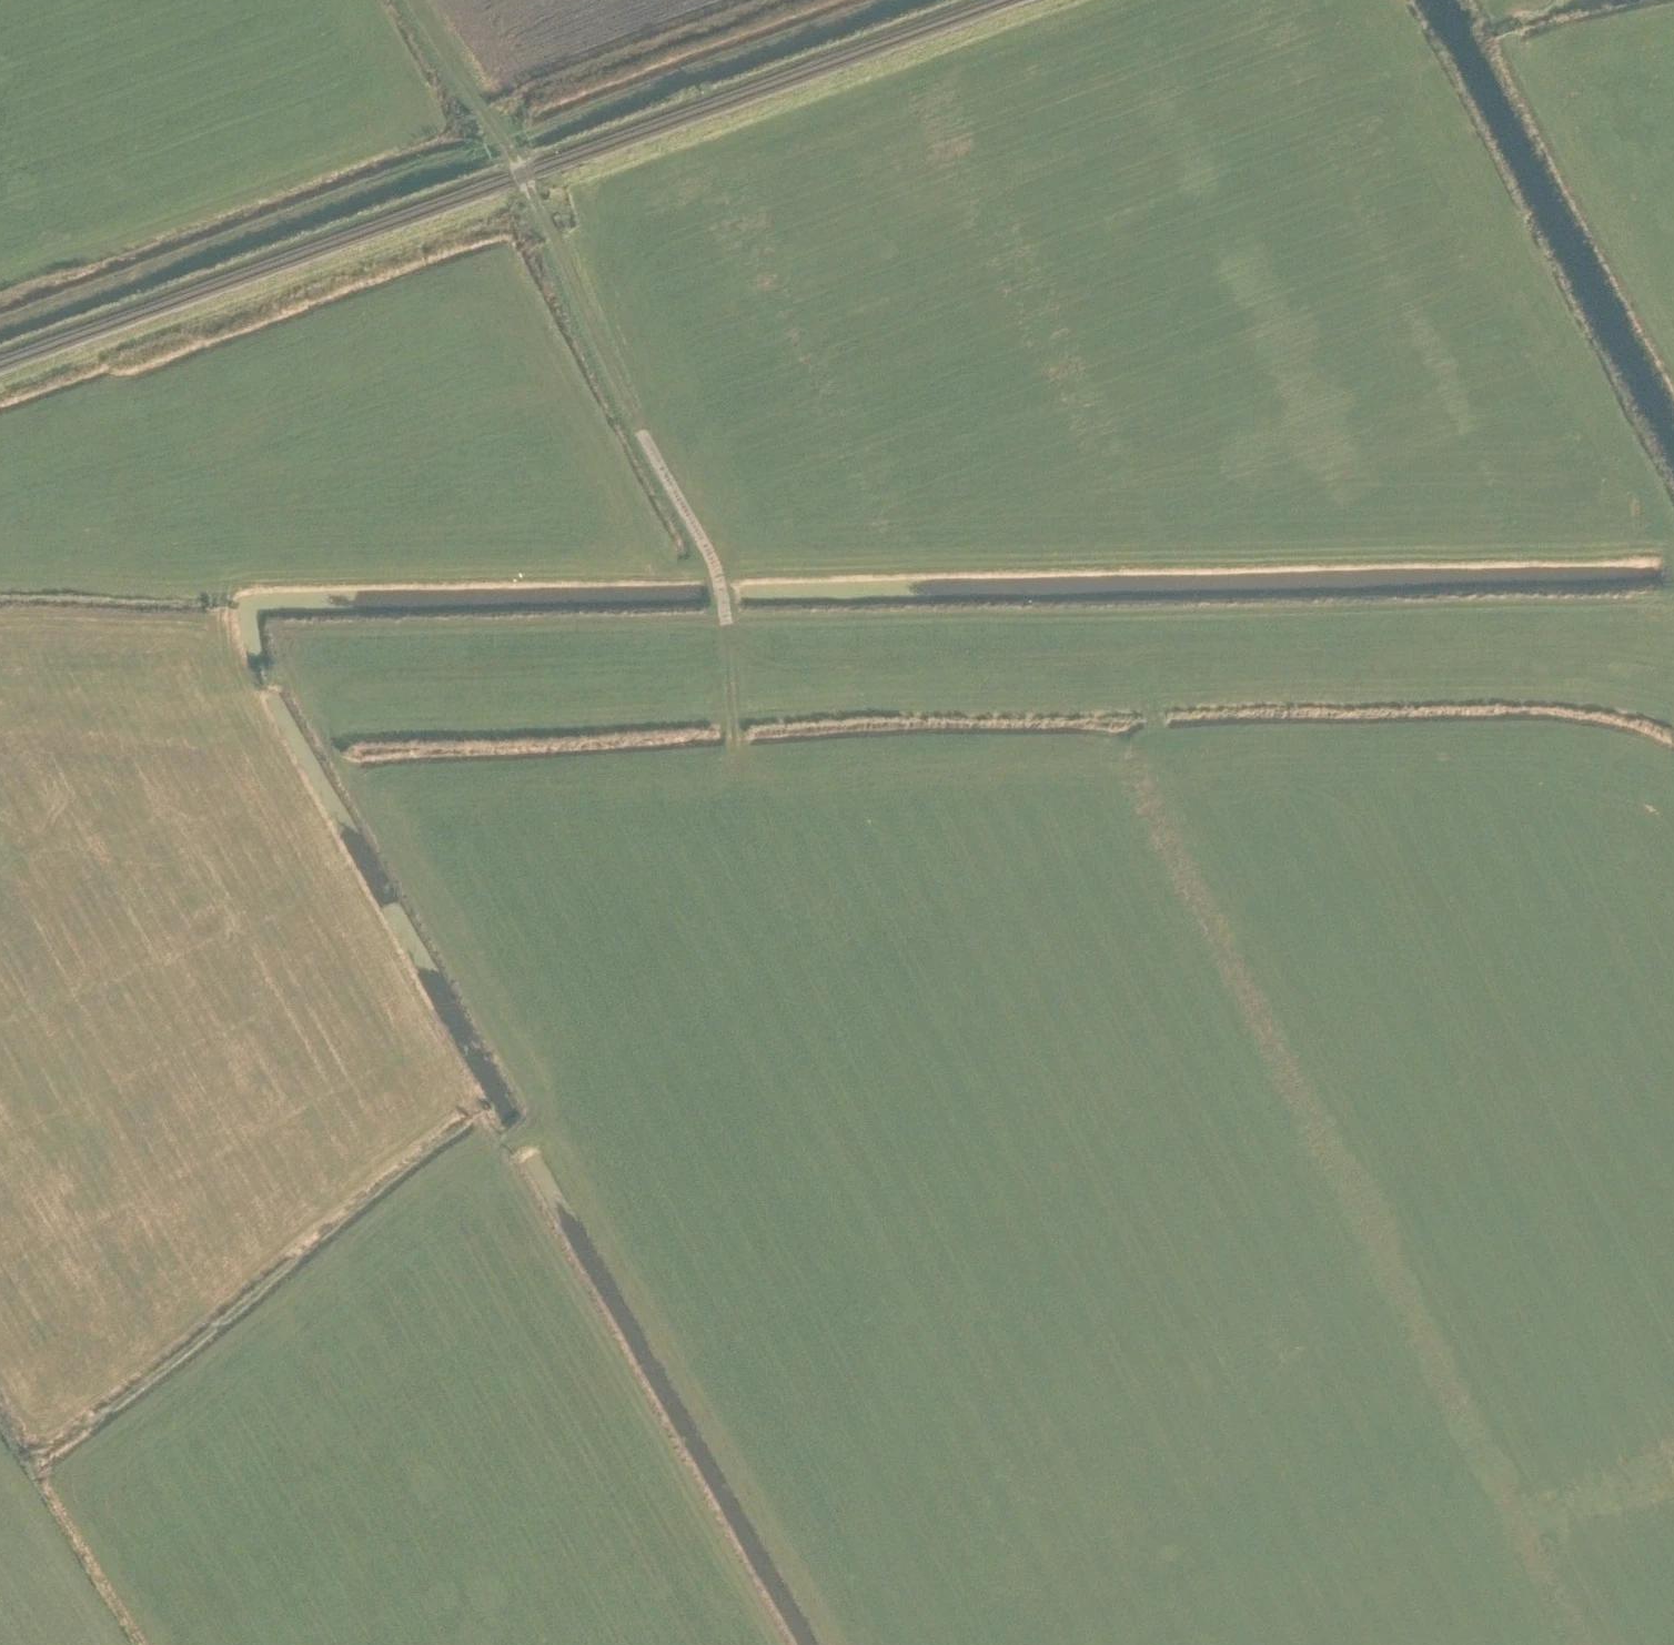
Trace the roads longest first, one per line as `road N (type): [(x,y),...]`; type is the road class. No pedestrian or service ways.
road 1 (track): [(415,0),(523,174),(640,429),(713,561),(724,603)]

